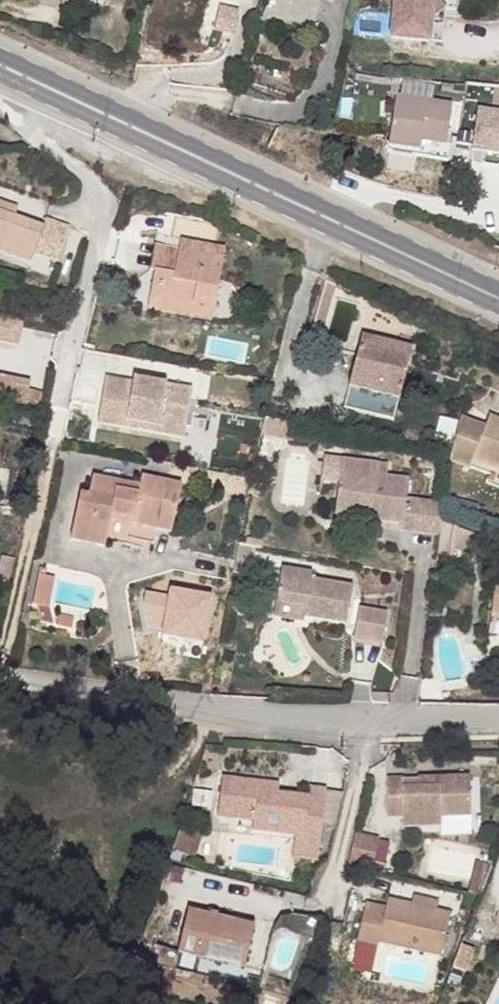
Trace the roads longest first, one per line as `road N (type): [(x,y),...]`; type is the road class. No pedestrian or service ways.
road 1 (residential): [(4,681),(105,216),(90,182),(28,139),(6,69)]
road 2 (secondary): [(6,69),(498,308)]
road 3 (residential): [(498,723),(212,708),(4,681)]

